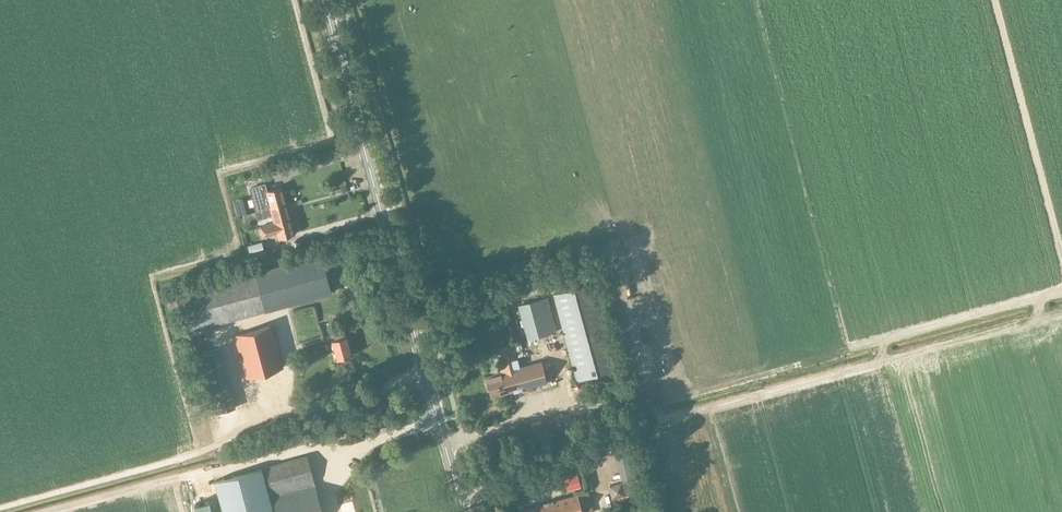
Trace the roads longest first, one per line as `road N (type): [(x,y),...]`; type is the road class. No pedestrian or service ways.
road 1 (secondary): [(463,511),(323,0)]

